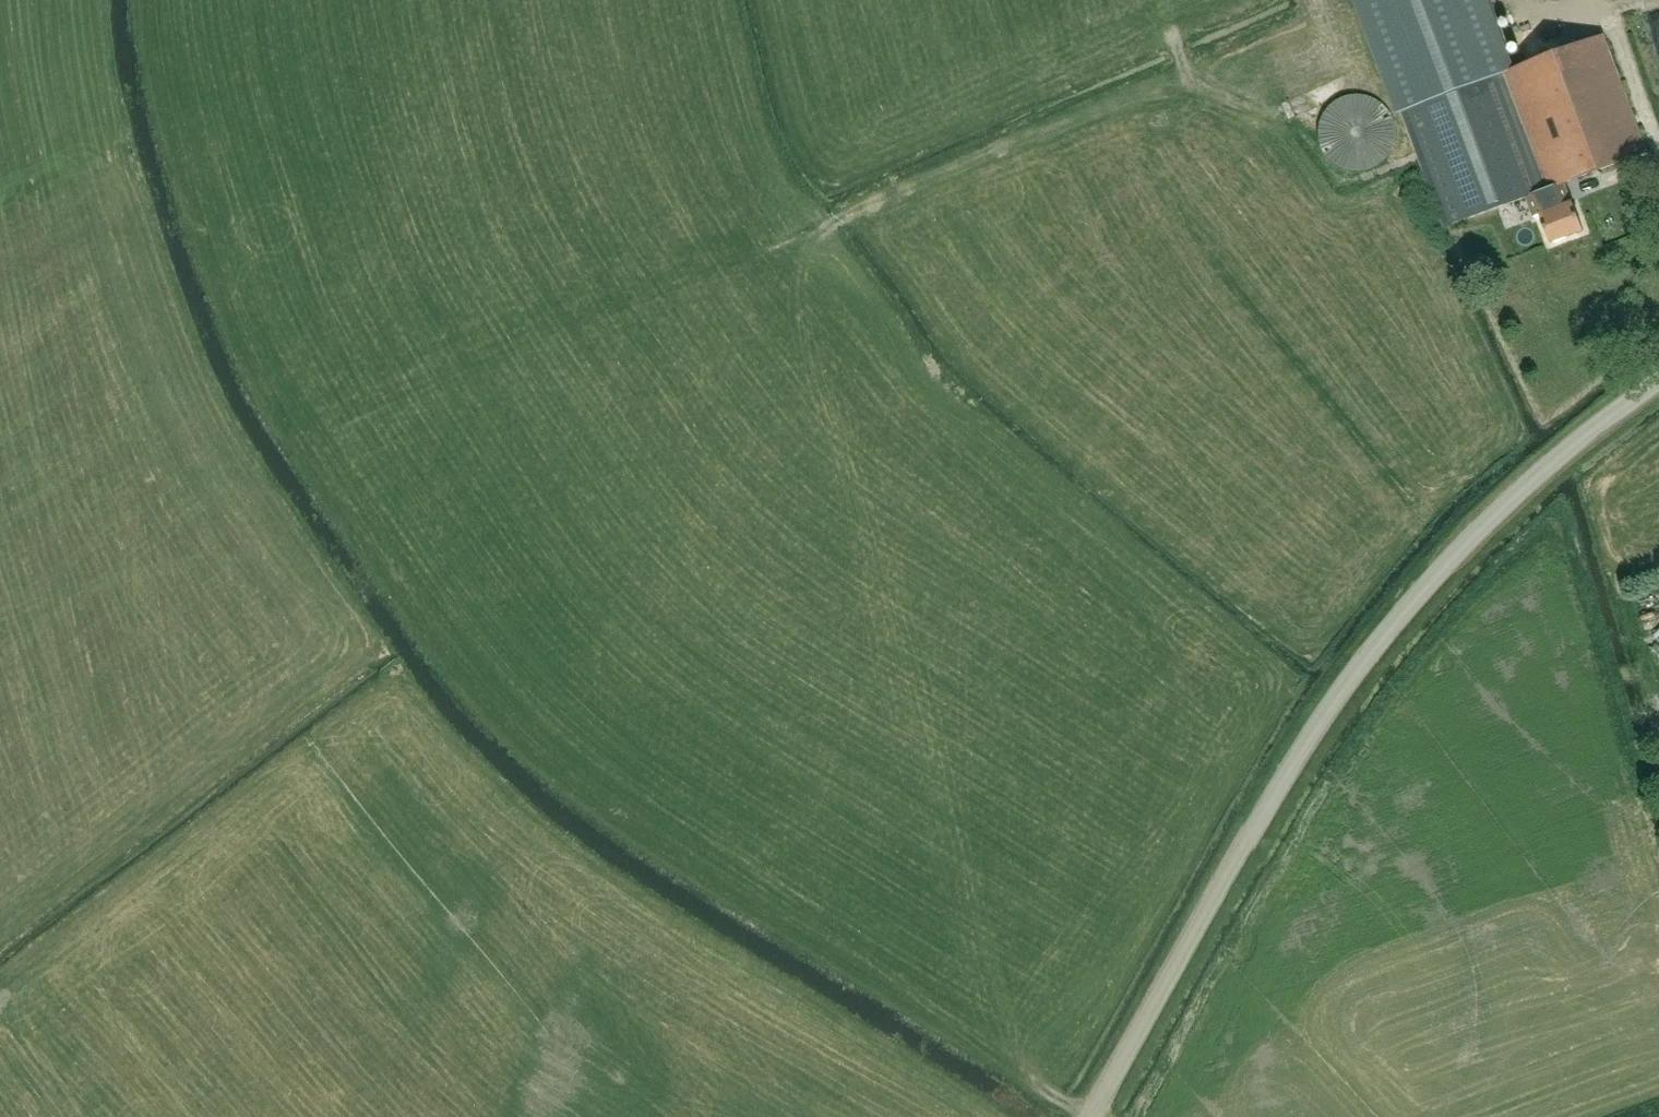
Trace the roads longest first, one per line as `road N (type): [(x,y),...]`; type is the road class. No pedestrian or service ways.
road 1 (unclassified): [(1084,1116),(1308,717),(1382,615),(1470,527),(1658,388)]

